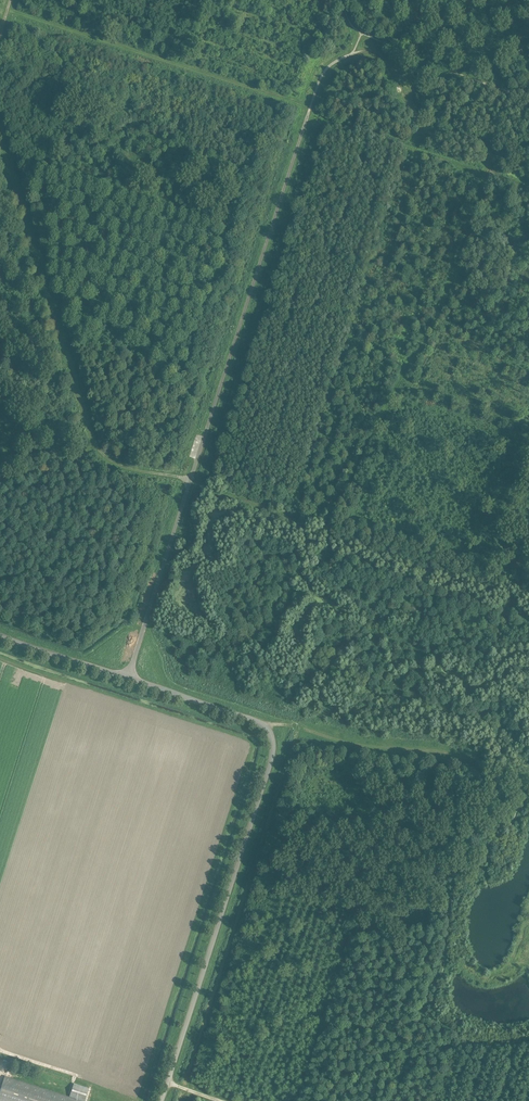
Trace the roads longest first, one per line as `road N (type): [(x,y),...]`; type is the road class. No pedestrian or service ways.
road 1 (unclassified): [(163,1100),(275,744),(264,725),(128,679)]
road 2 (track): [(0,128),(86,420),(107,463),(199,481),(281,511)]
road 3 (track): [(188,1091),(301,728)]
road 4 (track): [(7,10),(312,107)]
road 5 (unclassified): [(128,679),(207,432)]
road 6 (track): [(301,728),(493,767)]
road 7 (track): [(354,54),(378,52),(424,125),(485,144)]
road 8 (track): [(374,434),(327,523),(311,529),(281,511)]
road 9 (unclassified): [(128,679),(0,635)]

